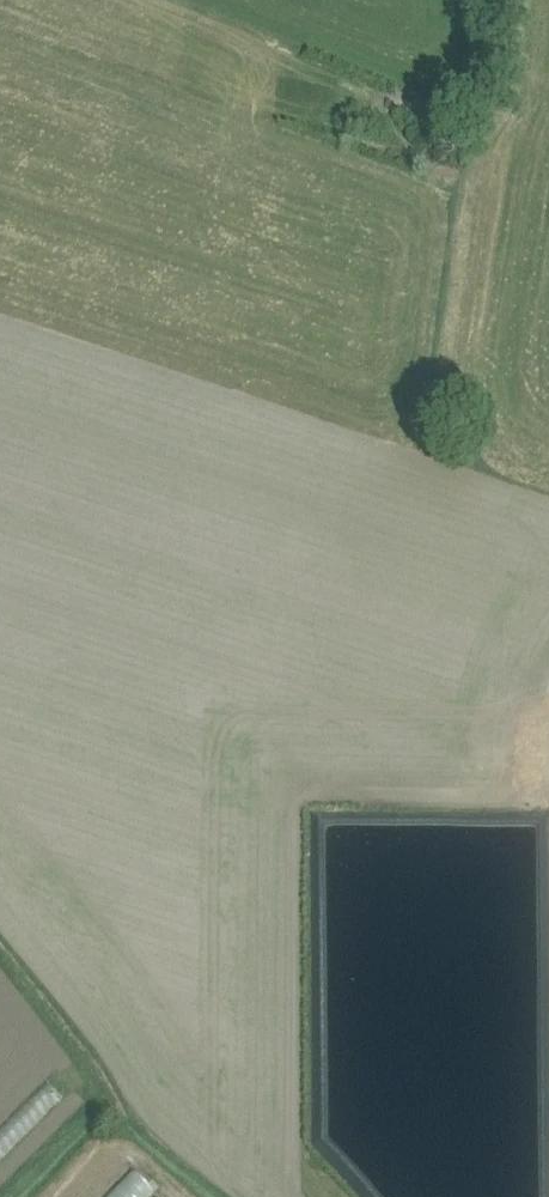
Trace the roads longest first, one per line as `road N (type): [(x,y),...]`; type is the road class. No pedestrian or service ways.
road 1 (unclassified): [(448,317),(504,0)]

